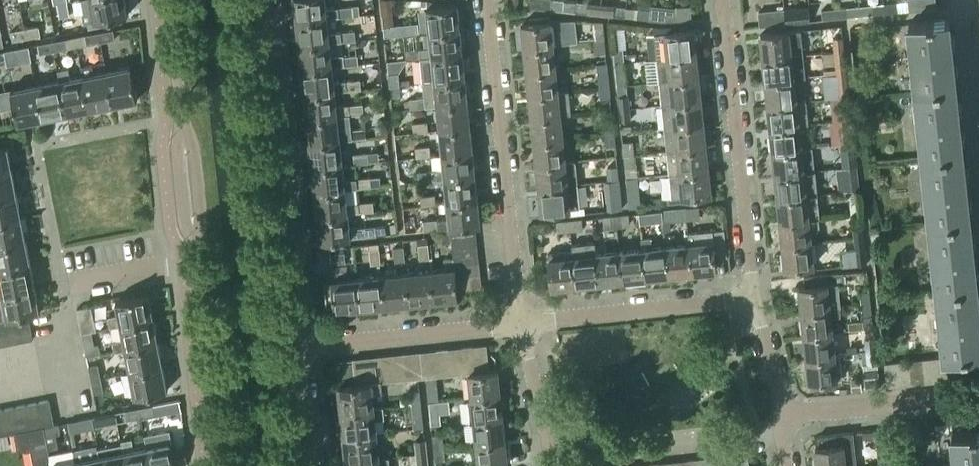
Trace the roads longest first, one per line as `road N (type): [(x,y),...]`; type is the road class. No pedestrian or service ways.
road 1 (residential): [(297,350),(259,0)]
road 2 (residential): [(486,0),(521,326)]
road 3 (residential): [(751,298),(722,0)]
road 4 (residential): [(521,326),(751,298)]
road 5 (residential): [(297,350),(521,326)]
road 6 (residential): [(219,465),(197,259)]
road 7 (residential): [(781,416),(978,395)]
road 8 (residential): [(783,433),(597,455)]
road 9 (residential): [(521,326),(550,465)]
road 10 (residential): [(64,283),(197,259)]
road 11 (residential): [(182,117),(176,147),(184,224),(196,247)]
road 12 (residential): [(196,247),(203,222),(194,145),(182,117)]
road 13 (residential): [(781,416),(751,298)]

